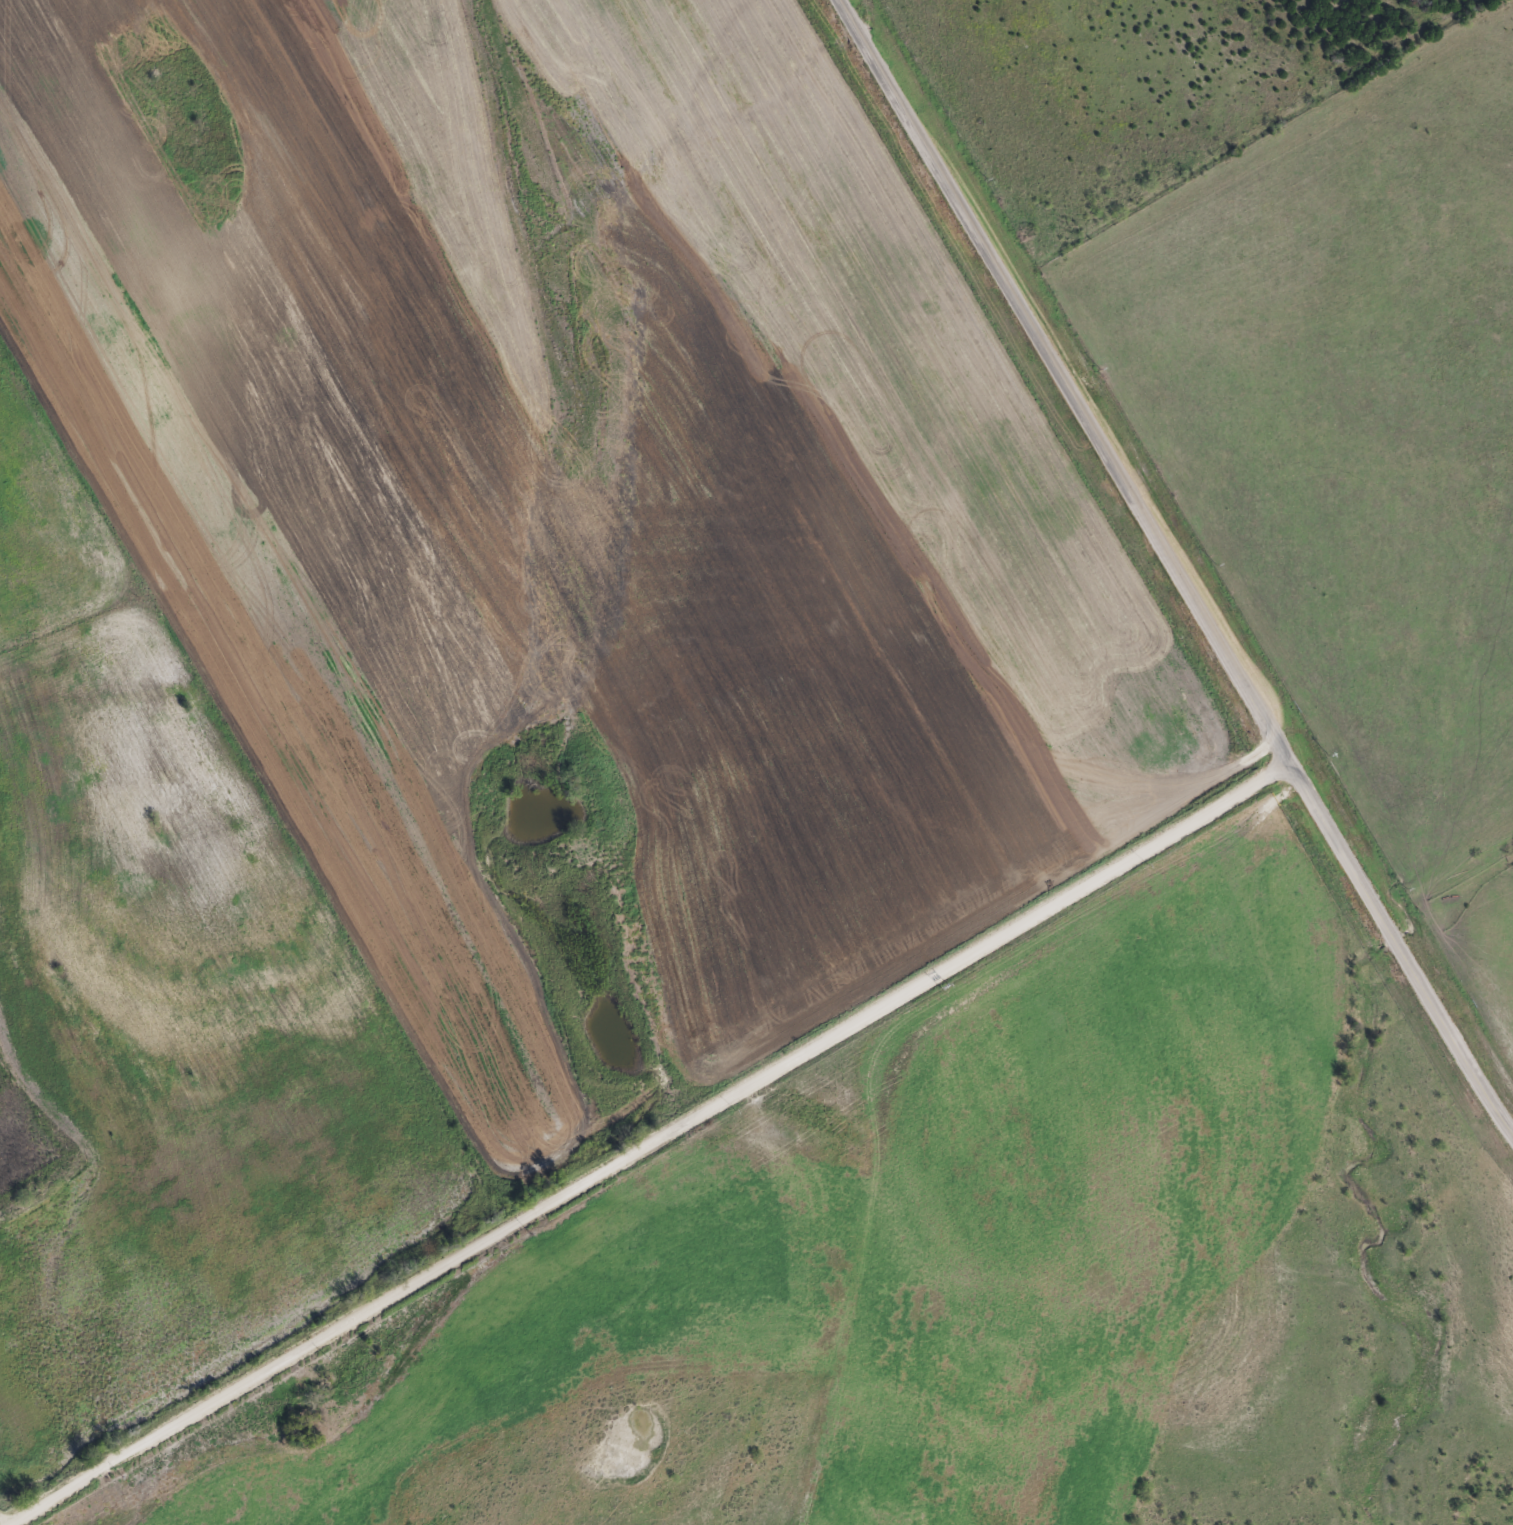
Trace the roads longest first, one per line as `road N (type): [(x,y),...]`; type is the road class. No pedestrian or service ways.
road 1 (residential): [(17,1524),(632,1169),(1291,763)]
road 2 (secondary): [(843,0),(1512,1132)]

